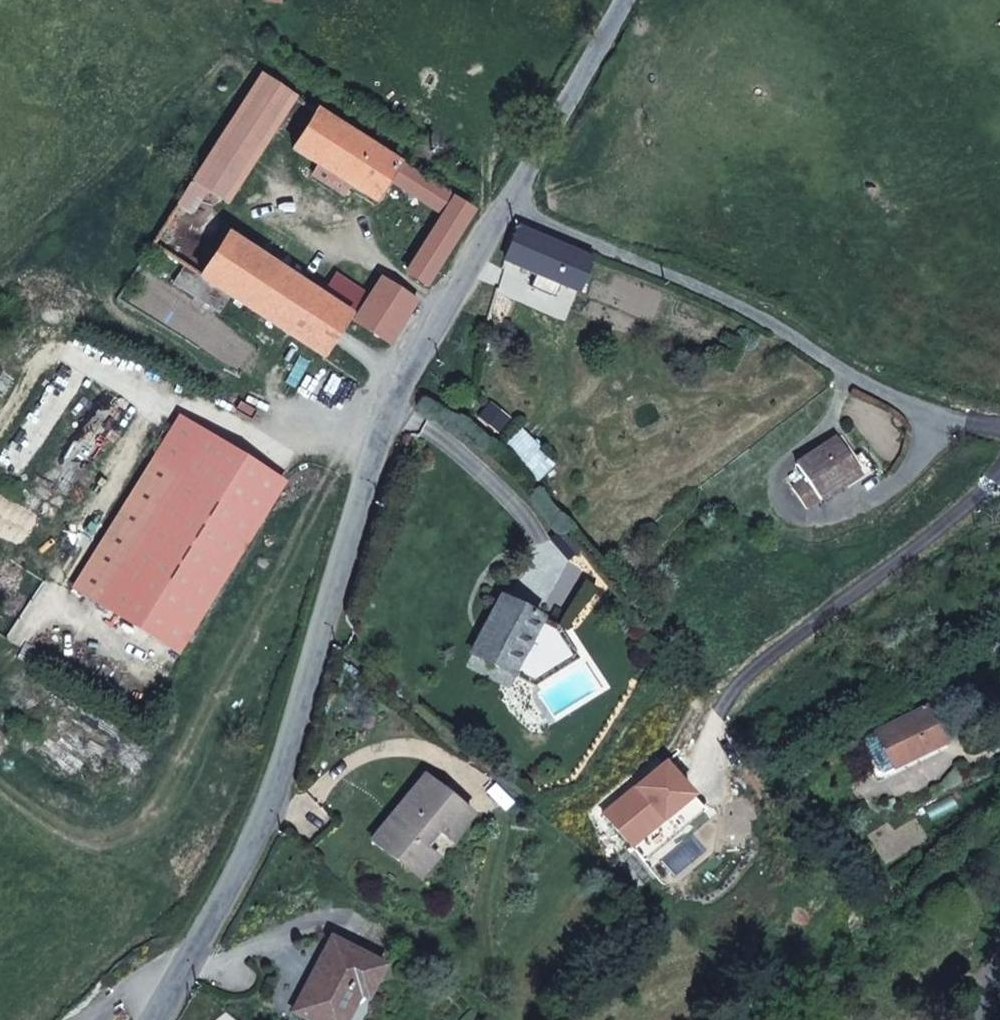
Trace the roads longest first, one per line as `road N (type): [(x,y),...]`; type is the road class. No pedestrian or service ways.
road 1 (unclassified): [(504,201),(400,386),(292,701),(190,958),(155,1019)]
road 2 (residential): [(951,420),(847,370),(745,308),(504,201)]
road 3 (unclassified): [(626,0),(504,201)]

